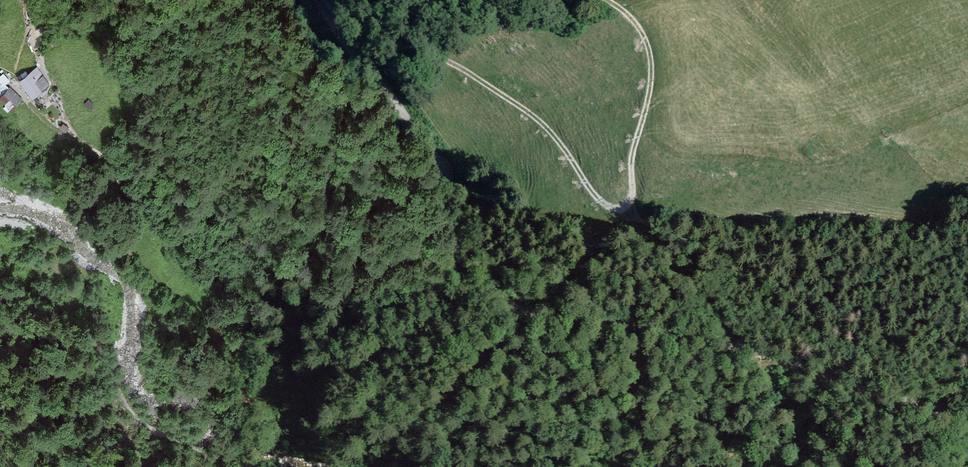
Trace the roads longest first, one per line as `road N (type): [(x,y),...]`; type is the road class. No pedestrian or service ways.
road 1 (unclassified): [(967,420),(764,350),(542,317),(488,295),(463,266),(444,172),(327,0)]
road 2 (track): [(342,21),(491,89),(553,132),(602,201),(617,210),(633,196),(653,82),(635,21),(607,0)]
road 3 (track): [(417,130),(371,143),(340,135),(175,0)]

